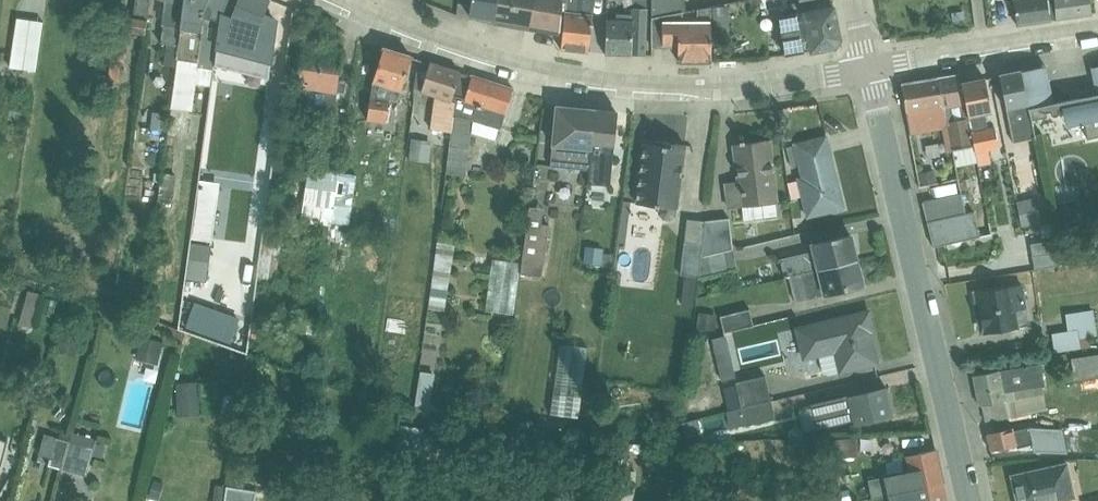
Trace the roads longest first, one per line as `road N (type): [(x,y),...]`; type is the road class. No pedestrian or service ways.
road 1 (tertiary): [(870,68),(717,93),(632,93),(534,77),(412,40),(320,0)]
road 2 (tertiary): [(870,68),(972,500)]
road 3 (residential): [(1097,31),(870,68)]

